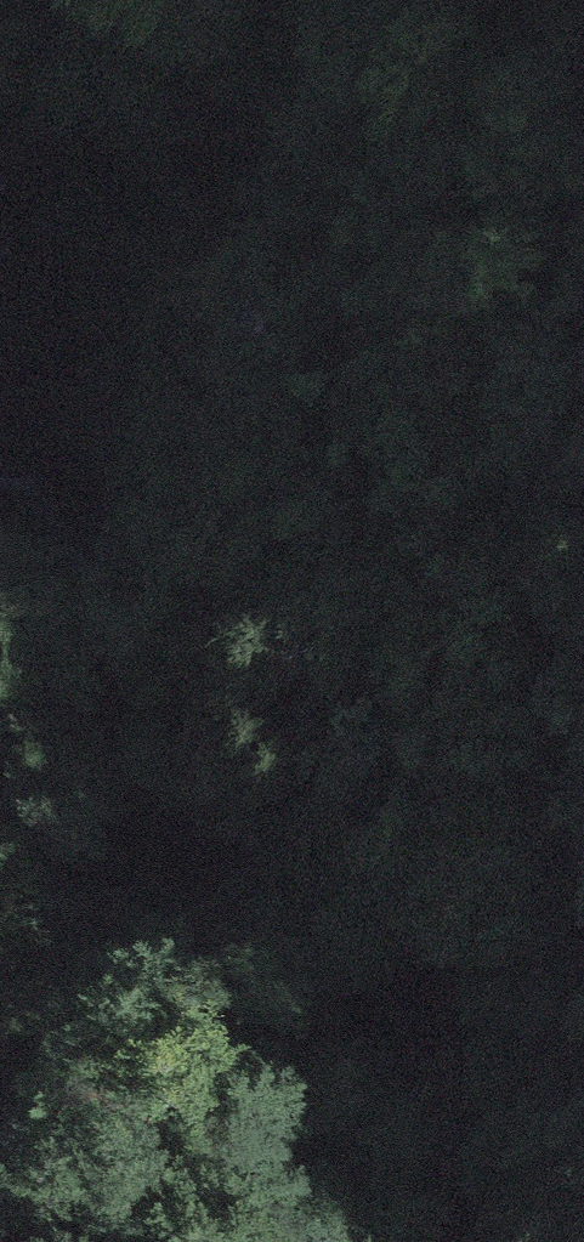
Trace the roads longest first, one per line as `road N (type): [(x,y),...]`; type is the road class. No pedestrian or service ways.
road 1 (trunk): [(0,1035),(218,517),(406,0)]
road 2 (track): [(583,208),(548,367),(561,713),(583,768)]

